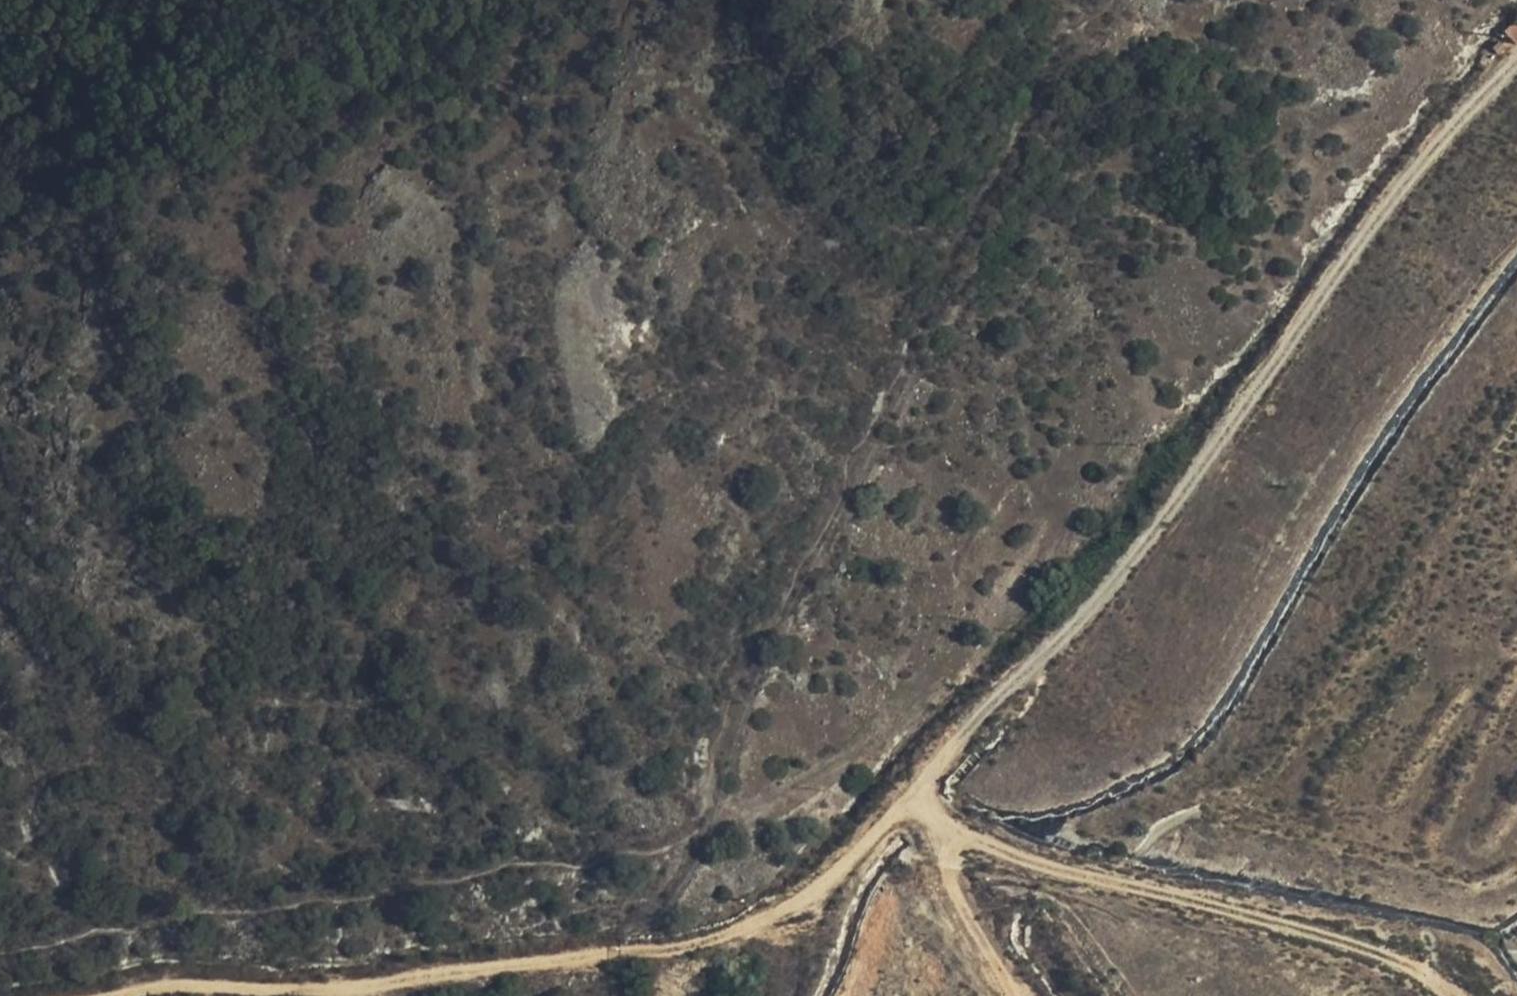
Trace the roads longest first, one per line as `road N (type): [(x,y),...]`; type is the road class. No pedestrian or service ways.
road 1 (track): [(616,953),(338,989),(170,985),(116,995)]
road 2 (track): [(1015,995),(958,899),(941,829)]

